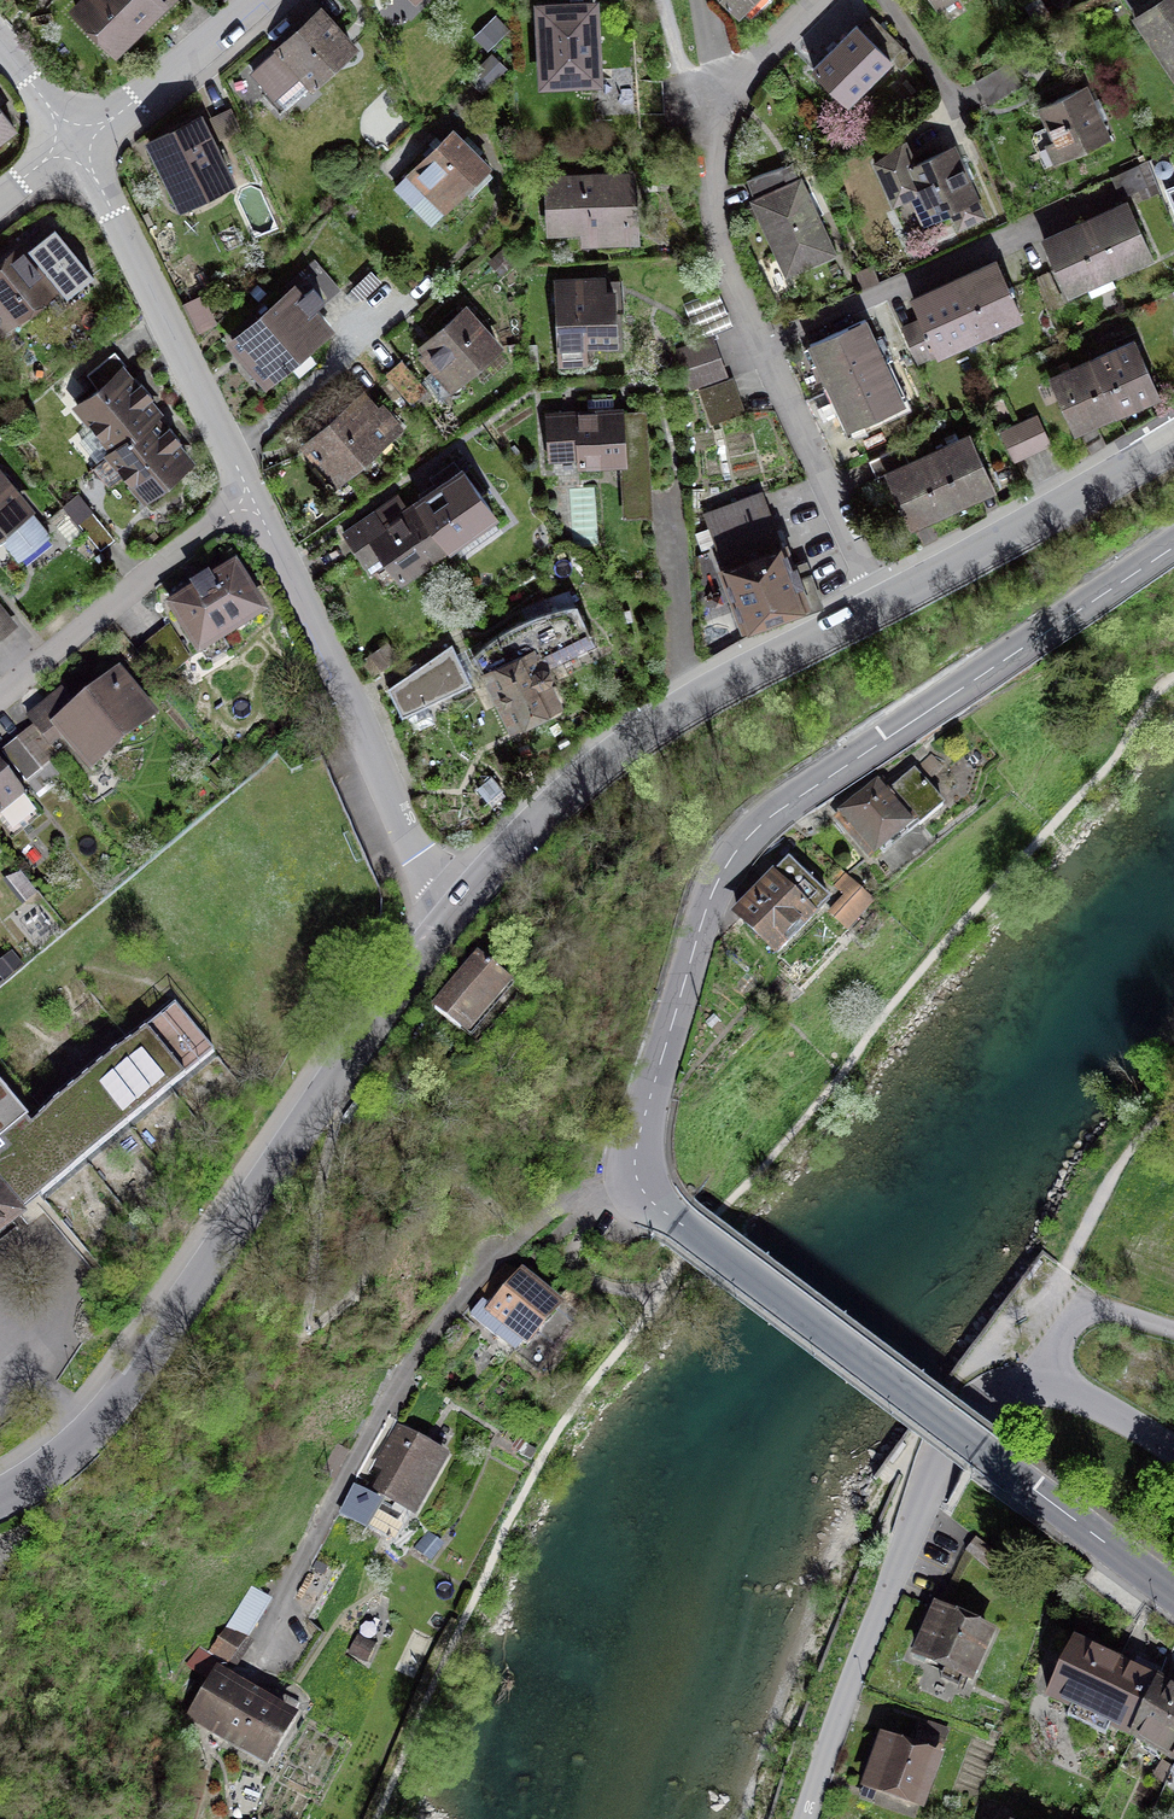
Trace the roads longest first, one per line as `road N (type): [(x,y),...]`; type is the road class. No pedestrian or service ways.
road 1 (tertiary): [(1173,547),(752,833),(709,900),(635,1163),(657,1207),(1173,1595)]
road 2 (tertiary): [(0,1500),(58,1464),(132,1384),(452,913)]
road 3 (residential): [(812,0),(720,99),(709,160),(712,219),(725,269),(884,603)]
road 4 (residential): [(1173,1455),(1056,1389),(1000,1395),(961,1422),(852,1679),(807,1818)]
road 5 (tertiary): [(452,913),(563,798),(646,729),(884,603)]
road 6 (residential): [(250,495),(452,913)]
road 7 (tertiary): [(884,603),(1173,439)]
road 8 (residential): [(250,495),(0,696)]
road 9 (residential): [(143,275),(250,495)]
road 10 (residential): [(254,0),(79,145)]
road 11 (residential): [(79,145),(143,275)]
road 12 (residential): [(0,44),(79,145)]

